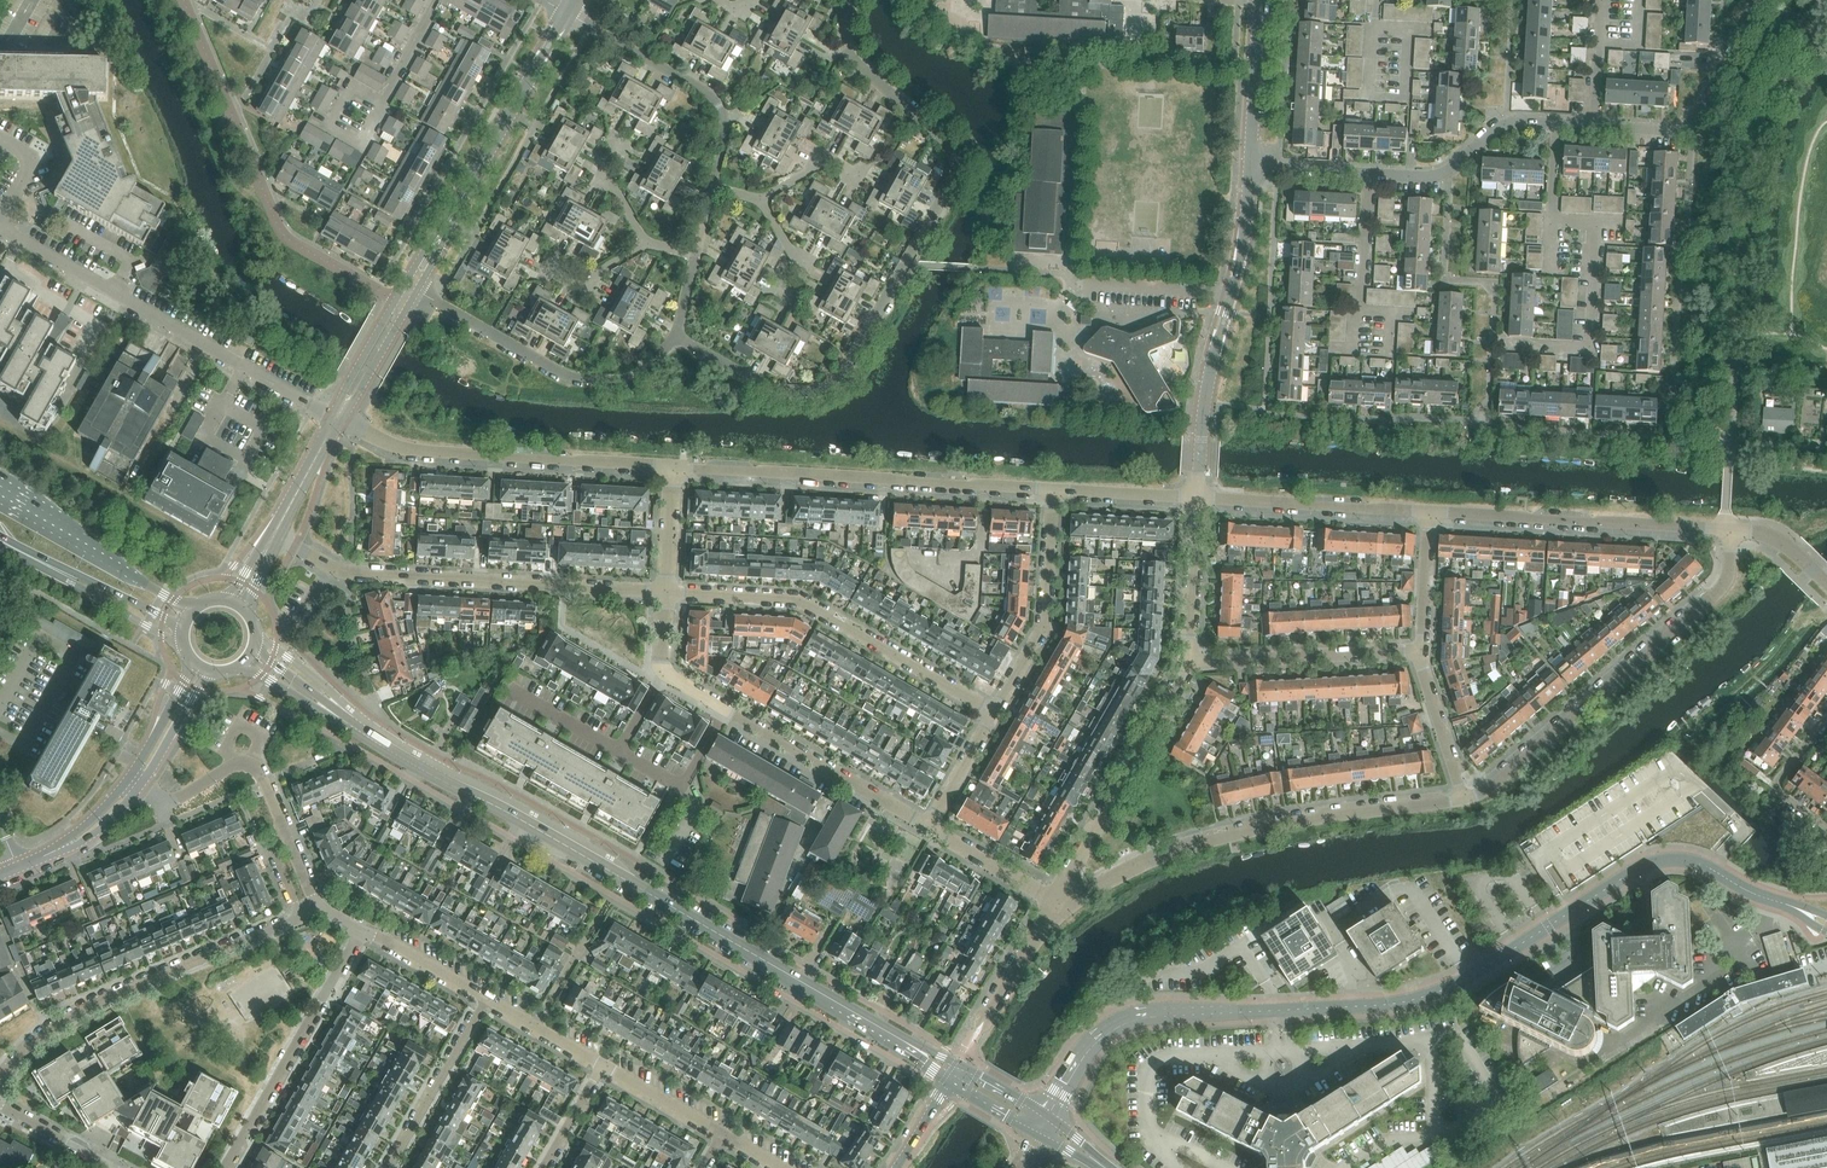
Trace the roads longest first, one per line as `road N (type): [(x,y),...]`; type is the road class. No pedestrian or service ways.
road 1 (tertiary): [(1049,1115),(1096,1040),(1127,1017),(1418,999),(1474,975),(1657,861),(1700,864),(1826,924)]
road 2 (secondary): [(917,1051),(336,715)]
road 3 (residential): [(677,338),(784,391),(833,386),(851,367),(947,184),(951,158),(926,125),(854,57),(841,31),(847,0)]
road 4 (residential): [(1764,0),(1703,114),(1683,130),(1507,123),(1446,171),(1422,177),(1251,166)]
road 5 (unclassified): [(1726,529),(1748,158),(1775,85),(1826,21)]
road 6 (residential): [(1056,902),(1138,861),(1211,838),(1464,793)]
road 7 (residential): [(666,589),(356,576),(274,535)]
road 8 (residential): [(338,416),(0,226)]
road 9 (residential): [(1464,793),(1507,768),(1717,590),(1726,529)]
road 10 (residential): [(1052,490),(675,466)]
road 11 (residential): [(995,712),(792,600),(666,589)]
road 12 (residential): [(0,1081),(64,1018),(300,915)]
road 13 (residential): [(675,466),(406,448),(338,416)]
road 14 (residential): [(1197,497),(1205,403),(1239,268),(1251,166)]
road 15 (residential): [(931,826),(665,672)]
road 16 (residential): [(1726,529),(1428,511)]
road 17 (residential): [(677,338),(641,371),(575,378),(416,291)]
road 18 (residential): [(1056,902),(1194,655)]
road 19 (residential): [(226,1167),(360,931)]
road 20 (residential): [(712,188),(725,124),(720,105),(566,13)]
road 21 (residential): [(437,243),(566,13)]
road 22 (residential): [(995,712),(1043,630),(1052,490)]
road 23 (residential): [(1428,511),(1197,497)]
road 24 (secondary): [(194,610),(0,494)]
road 25 (residential): [(1194,655),(1418,654)]
road 26 (secondary): [(0,539),(185,627)]
road 27 (residential): [(485,1002),(389,1167)]
road 28 (residential): [(1251,166),(1260,0)]
road 29 (residential): [(1194,655),(1197,497)]
road 30 (residential): [(977,1035),(1056,902)]
road 31 (residential): [(1826,826),(1778,790),(1777,780),(1826,715)]
road 32 (residential): [(405,284),(343,392),(338,416)]
road 33 (residential): [(338,416),(416,291)]
road 34 (residential): [(1418,654),(1464,793)]
road 35 (residential): [(1056,902),(931,826)]
road 36 (residential): [(1197,497),(1052,490)]
road 37 (residential): [(485,1002),(360,931)]
road 38 (residential): [(1428,511),(1418,654)]
road 39 (residential): [(725,1138),(601,1067)]
road 40 (unclassified): [(274,535),(338,416)]
road 41 (residential): [(528,257),(580,282),(646,244)]
road 42 (residential): [(601,1067),(485,1002)]
road 43 (residential): [(141,785),(207,670)]
road 44 (residential): [(141,785),(166,805),(230,766),(255,767)]
road 45 (residential): [(194,661),(131,776)]
road 46 (residential): [(931,826),(995,712)]
road 47 (residential): [(113,1167),(0,1106)]
road 48 (residential): [(666,589),(675,466)]
road 49 (residential): [(1826,585),(1773,535),(1726,529)]

